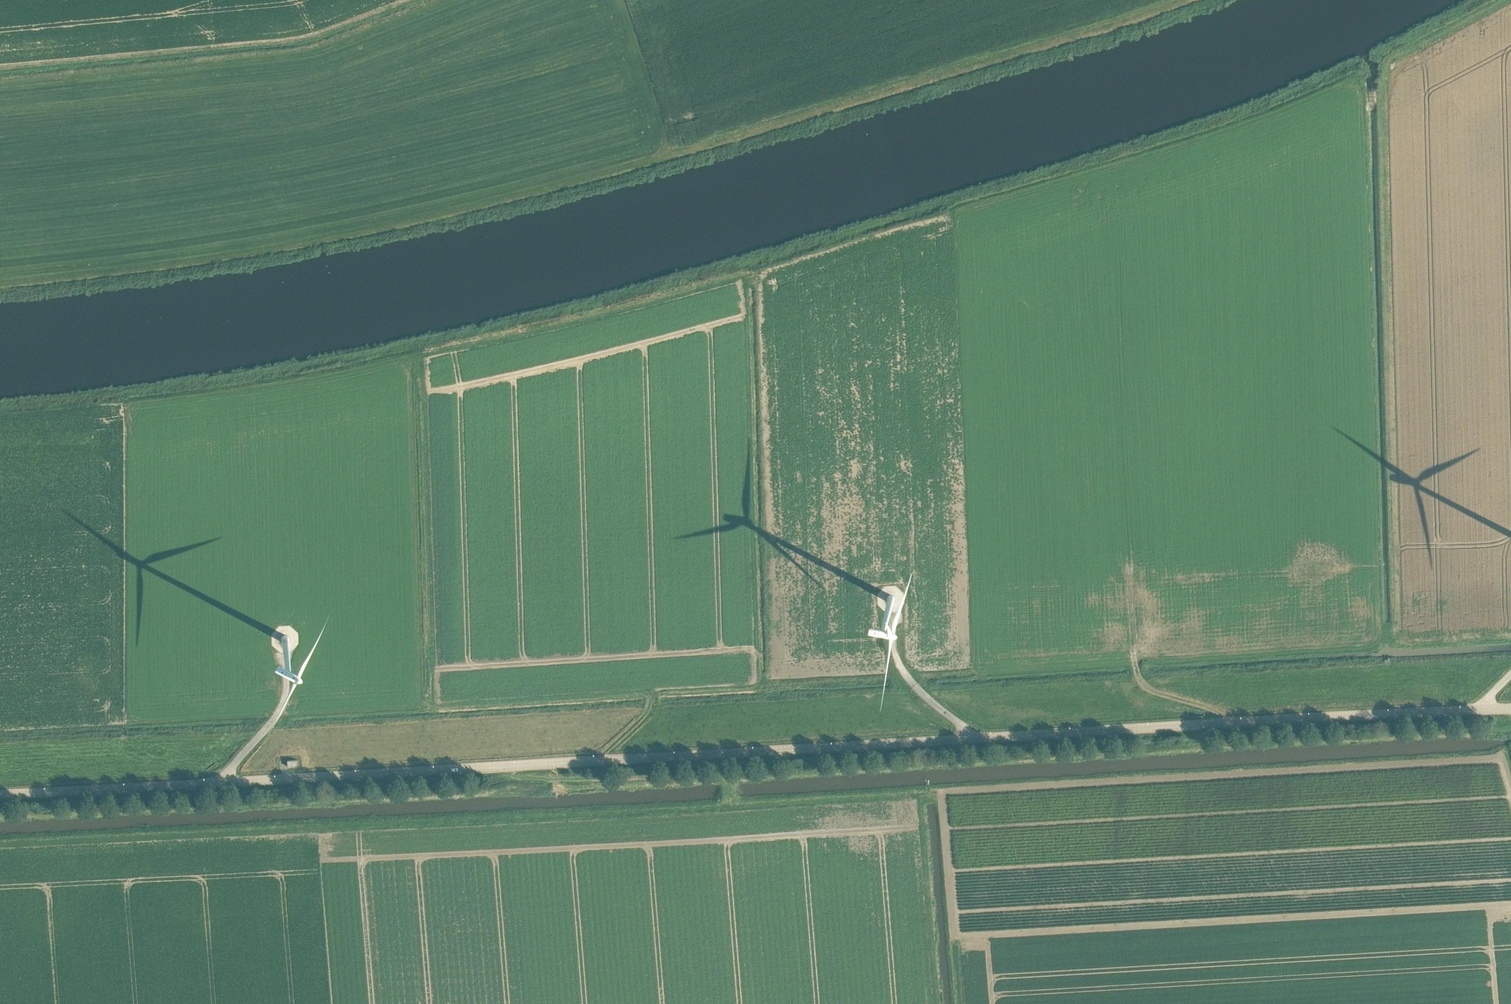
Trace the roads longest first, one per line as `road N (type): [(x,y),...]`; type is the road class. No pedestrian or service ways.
road 1 (tertiary): [(0,794),(1510,709)]

